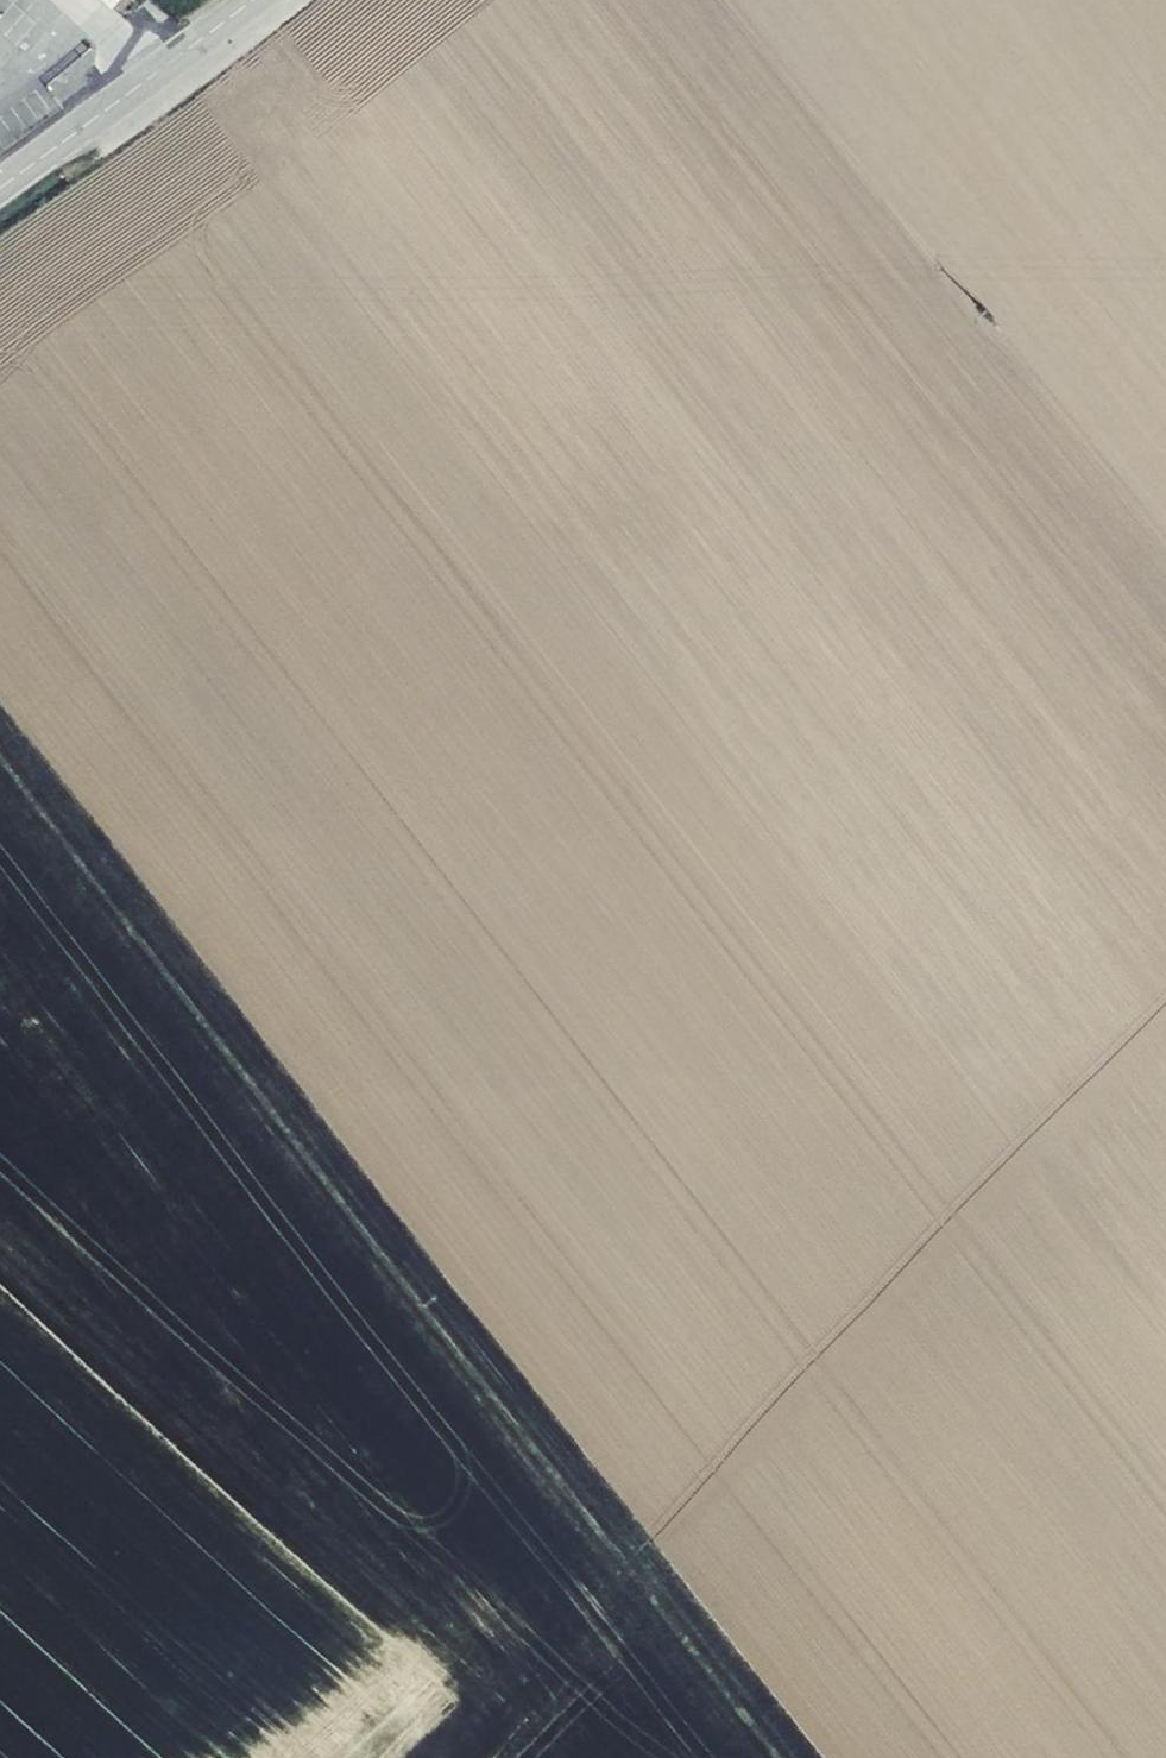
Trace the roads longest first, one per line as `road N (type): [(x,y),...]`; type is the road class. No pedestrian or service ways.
road 1 (tertiary): [(252,0),(0,187)]

